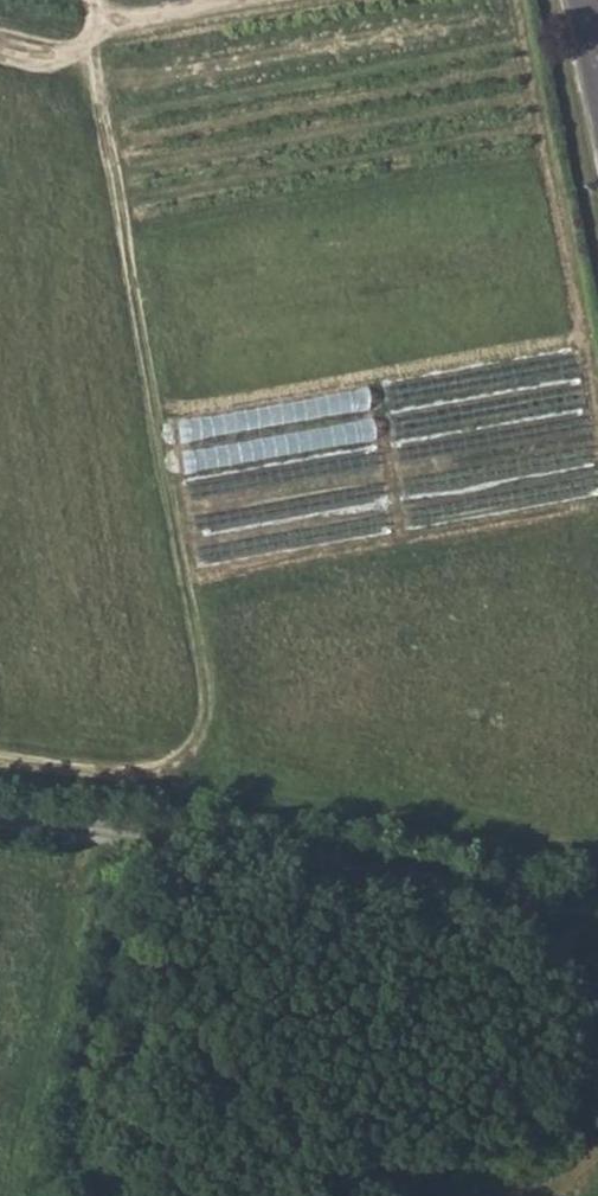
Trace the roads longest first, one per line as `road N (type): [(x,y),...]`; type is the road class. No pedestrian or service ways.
road 1 (unclassified): [(597,905),(0,814)]
road 2 (track): [(0,43),(54,60),(82,53),(94,27),(94,0)]

